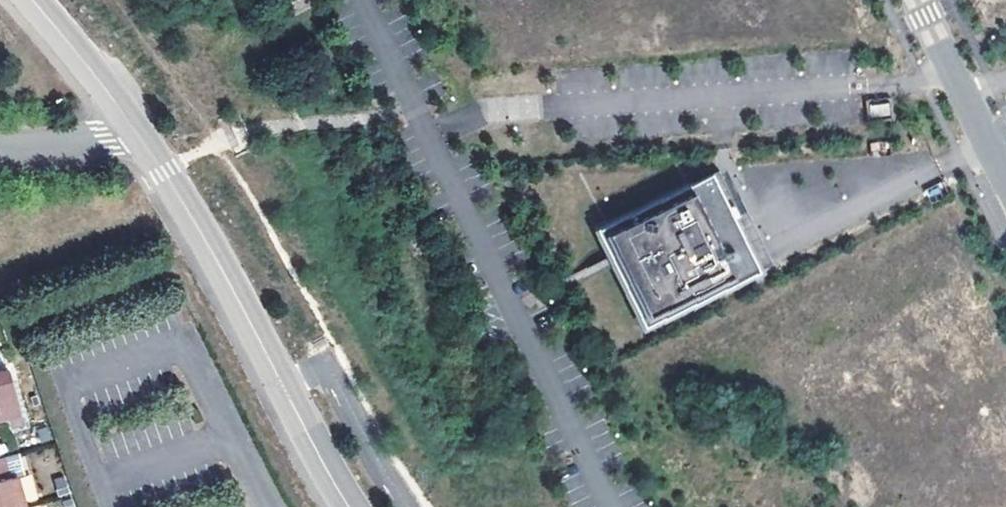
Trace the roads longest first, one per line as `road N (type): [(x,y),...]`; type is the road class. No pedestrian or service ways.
road 1 (residential): [(33,0),(181,197),(350,506)]
road 2 (unclassified): [(1005,182),(918,0)]

